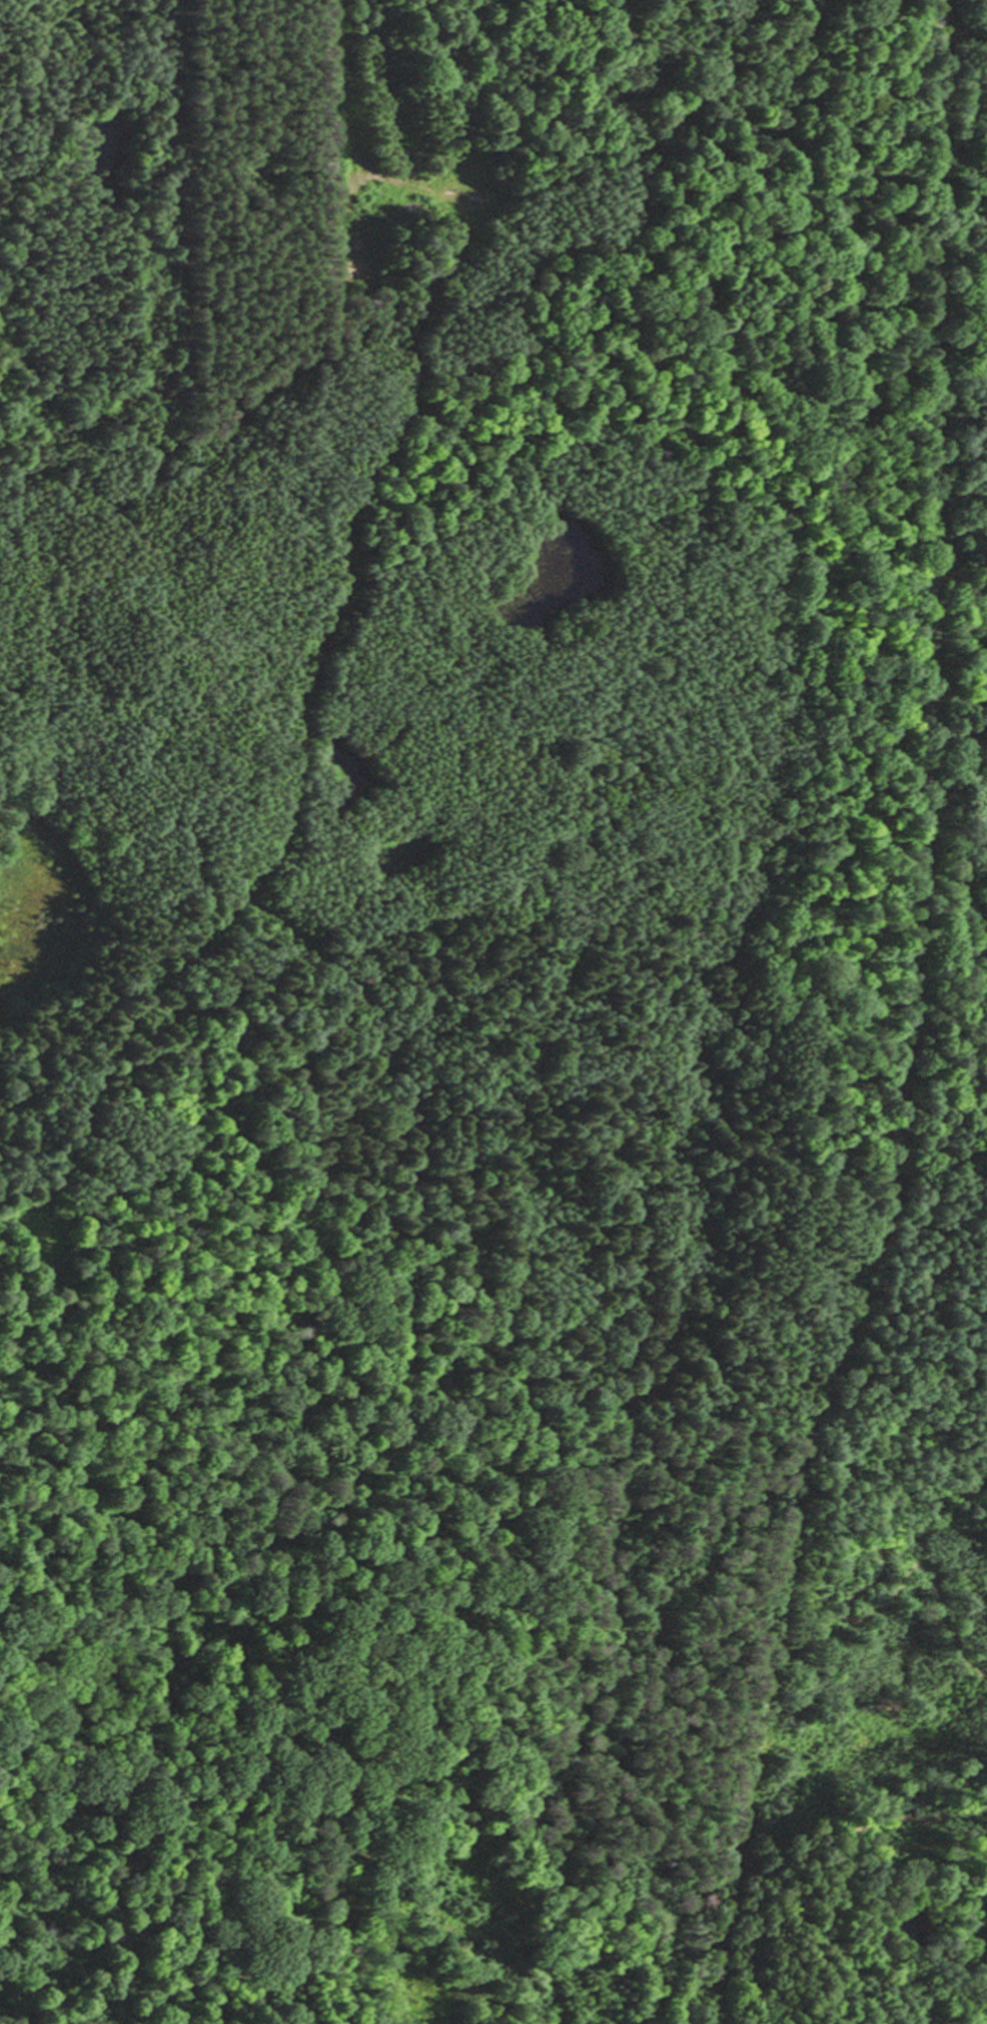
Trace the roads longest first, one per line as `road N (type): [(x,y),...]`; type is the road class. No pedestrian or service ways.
road 1 (residential): [(703,2023),(757,1759),(793,1476),(886,1224),(931,705),(930,212),(941,0)]

